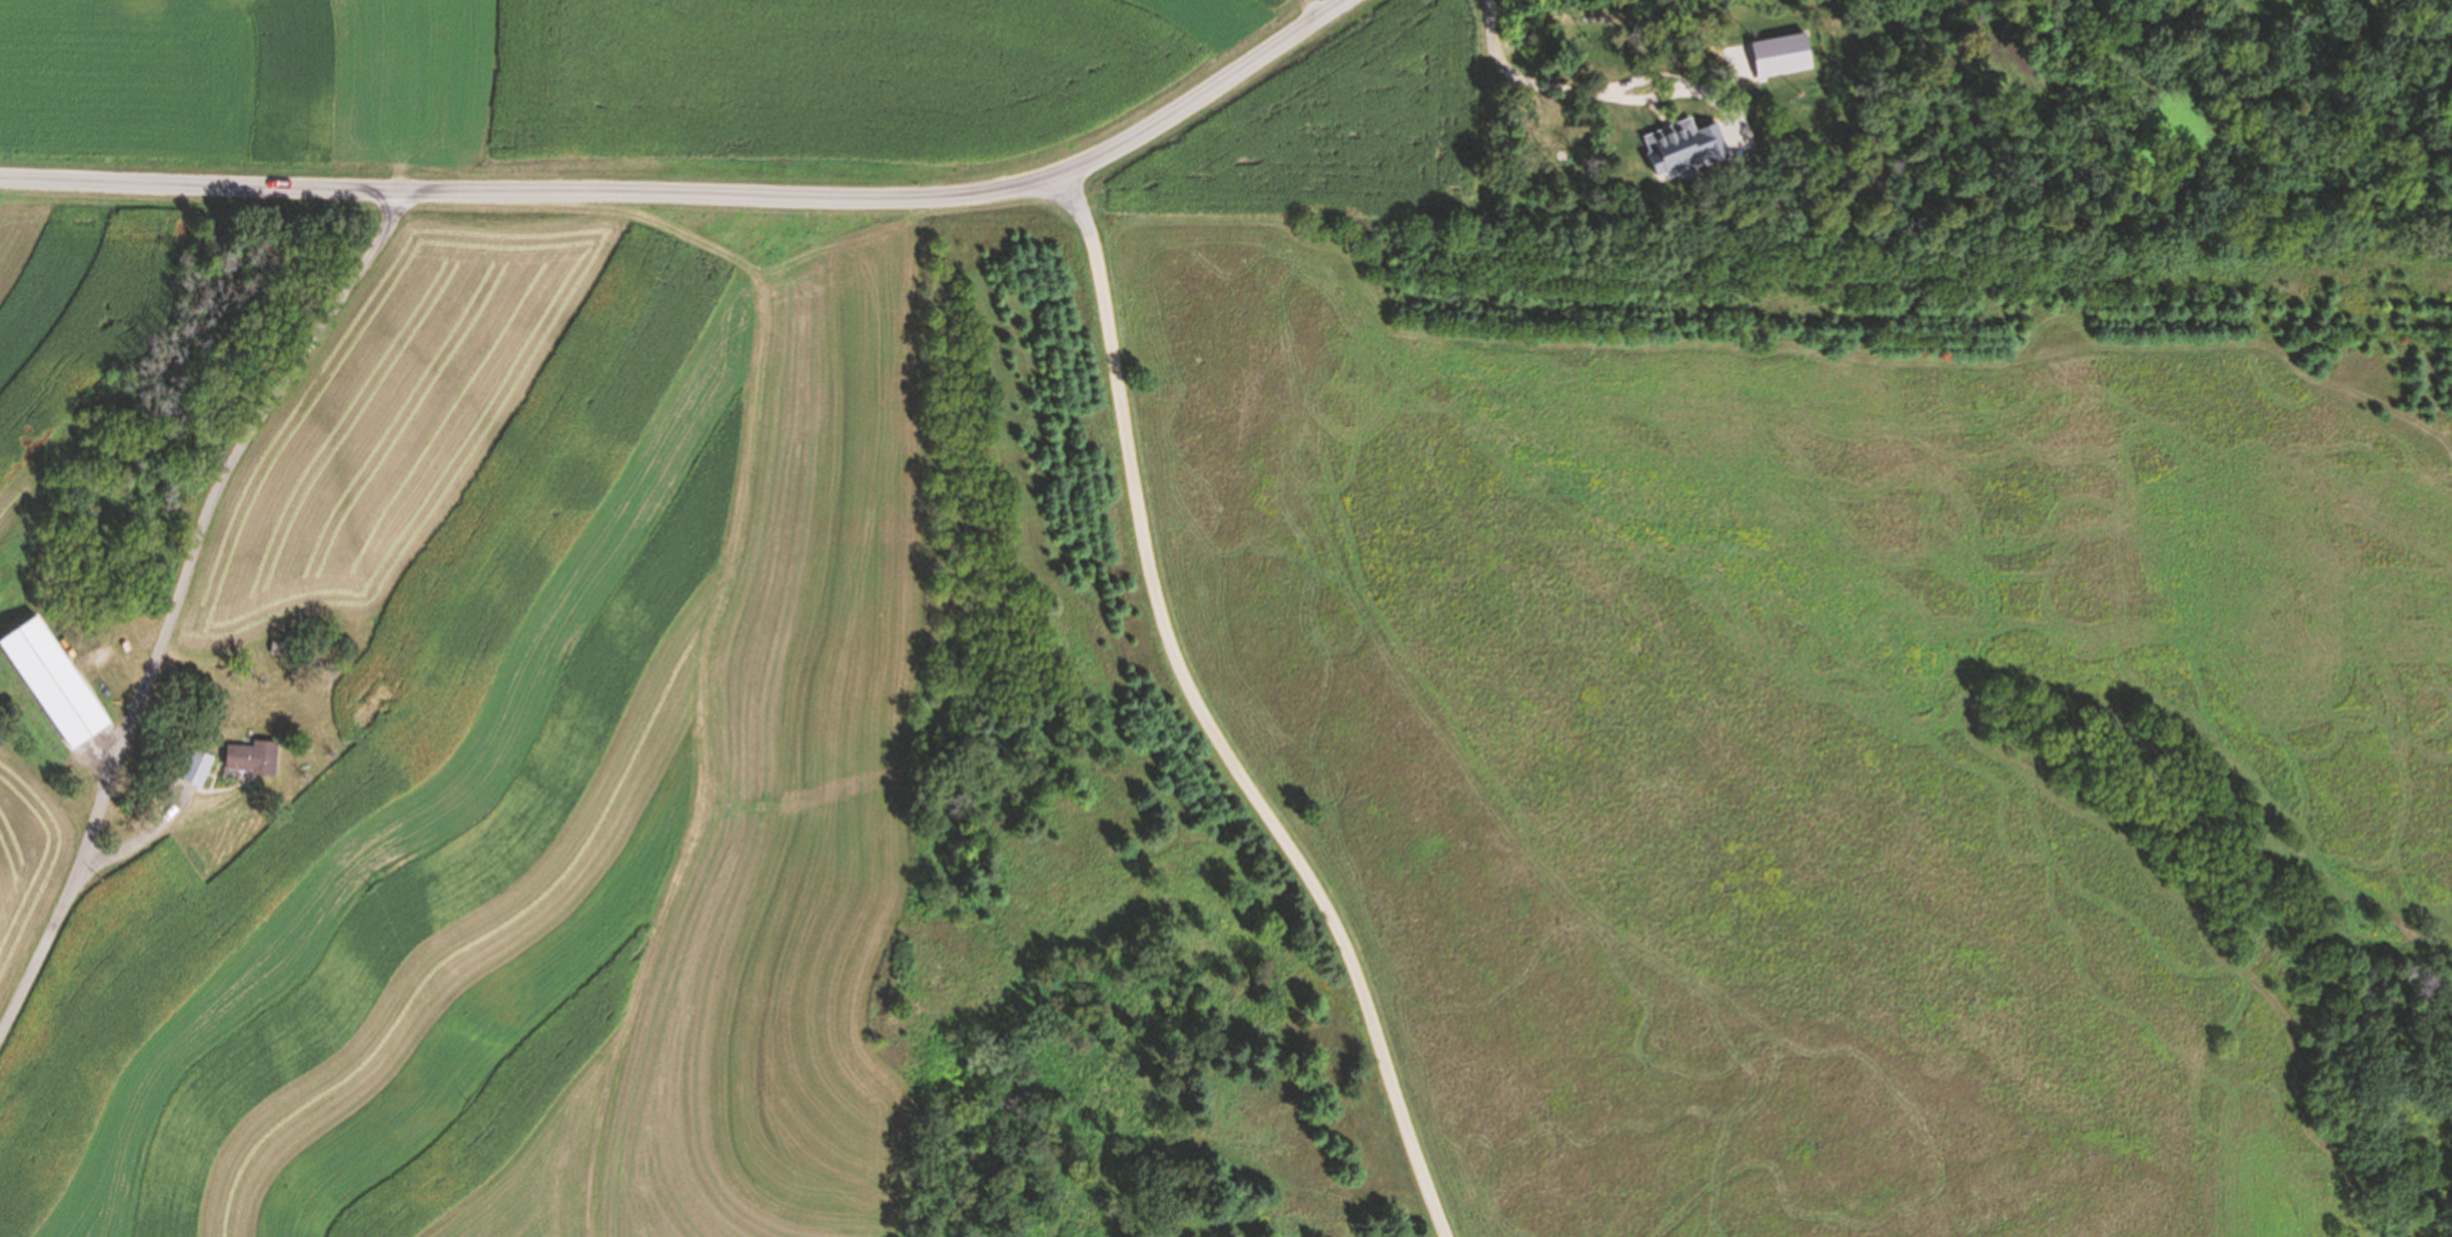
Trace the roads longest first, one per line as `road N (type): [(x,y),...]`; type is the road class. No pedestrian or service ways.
road 1 (residential): [(0,185),(418,197),(1075,194),(1240,97),(1377,0)]
road 2 (residential): [(1439,1236),(1342,911),(1162,668),(1075,194)]

